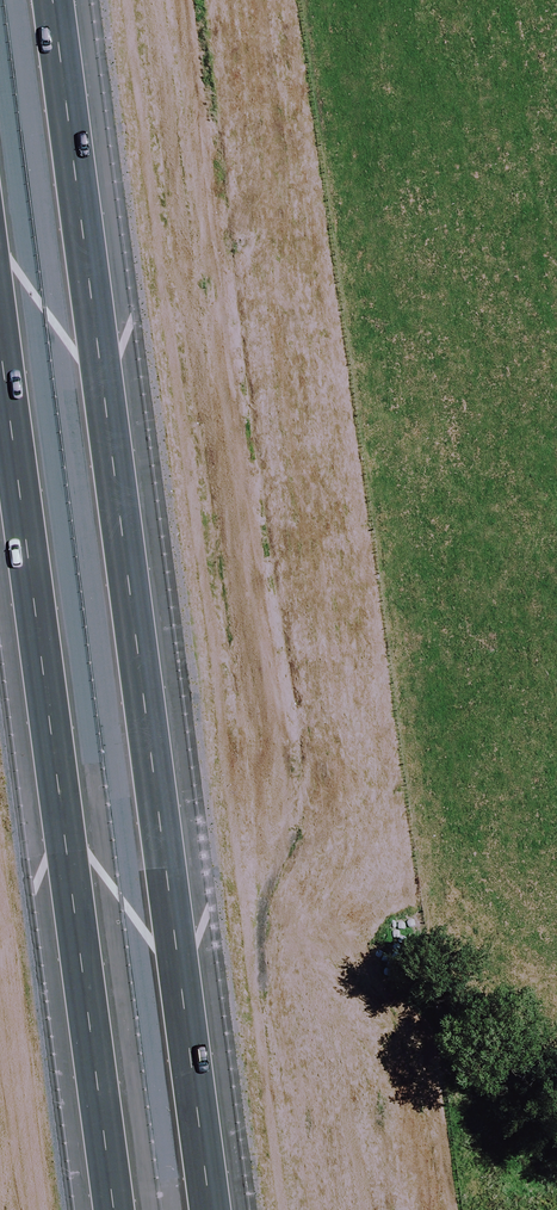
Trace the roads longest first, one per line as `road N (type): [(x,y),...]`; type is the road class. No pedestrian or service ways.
road 1 (motorway): [(53,0),(211,1209)]
road 2 (motorway): [(114,1209),(0,342)]

